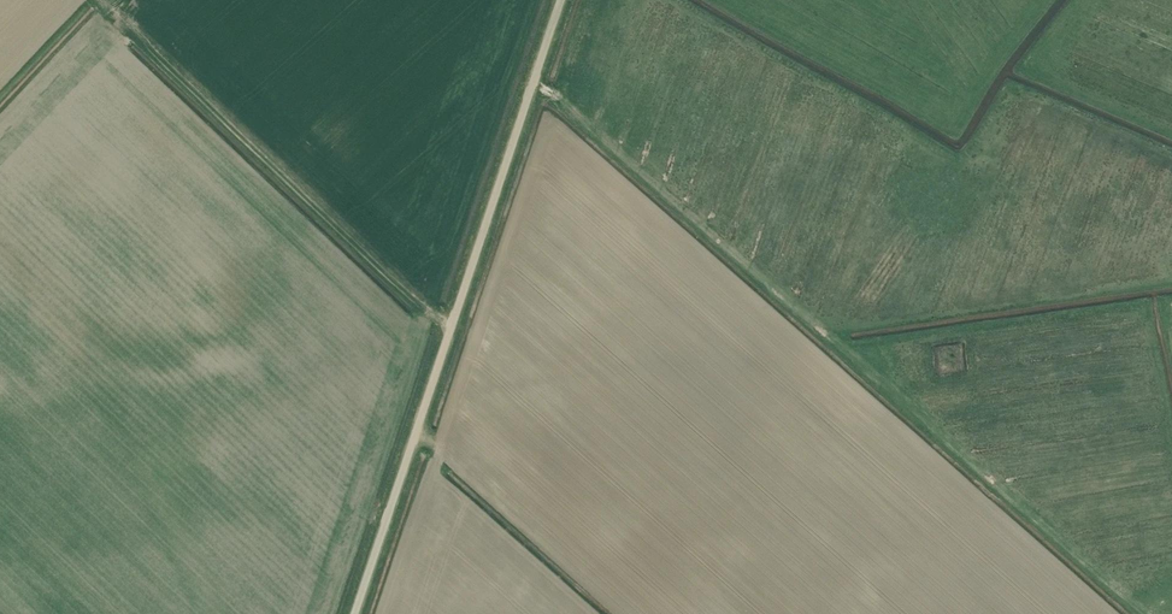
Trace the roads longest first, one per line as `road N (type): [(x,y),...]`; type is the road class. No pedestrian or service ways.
road 1 (unclassified): [(357,613),(563,0)]

